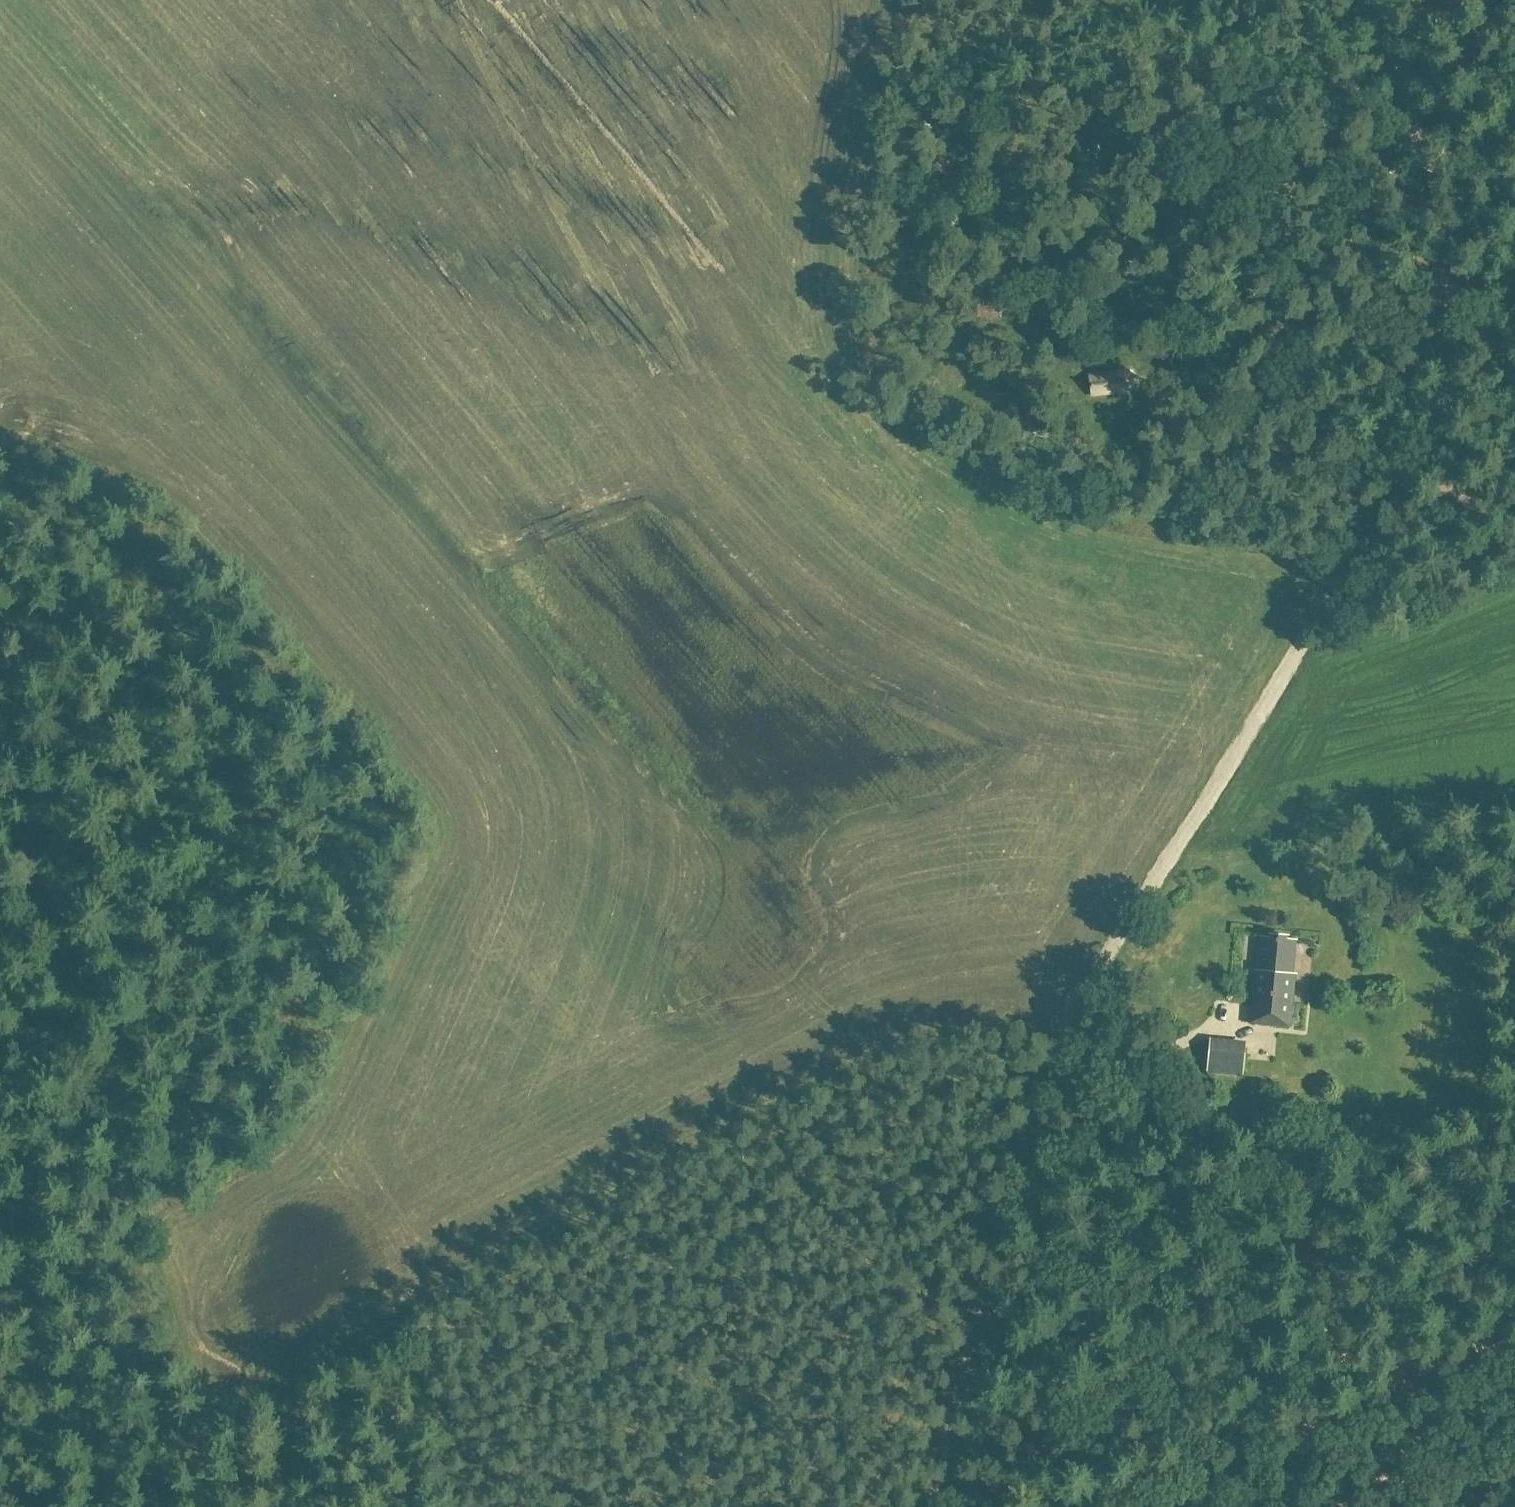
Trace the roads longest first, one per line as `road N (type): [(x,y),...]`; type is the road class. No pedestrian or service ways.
road 1 (track): [(920,1506),(1017,1167),(1066,1048),(1350,551),(1433,431),(1448,395),(1449,364)]
road 2 (track): [(1050,1506),(1514,1351)]
road 3 (track): [(1373,0),(1445,209),(1449,364)]

